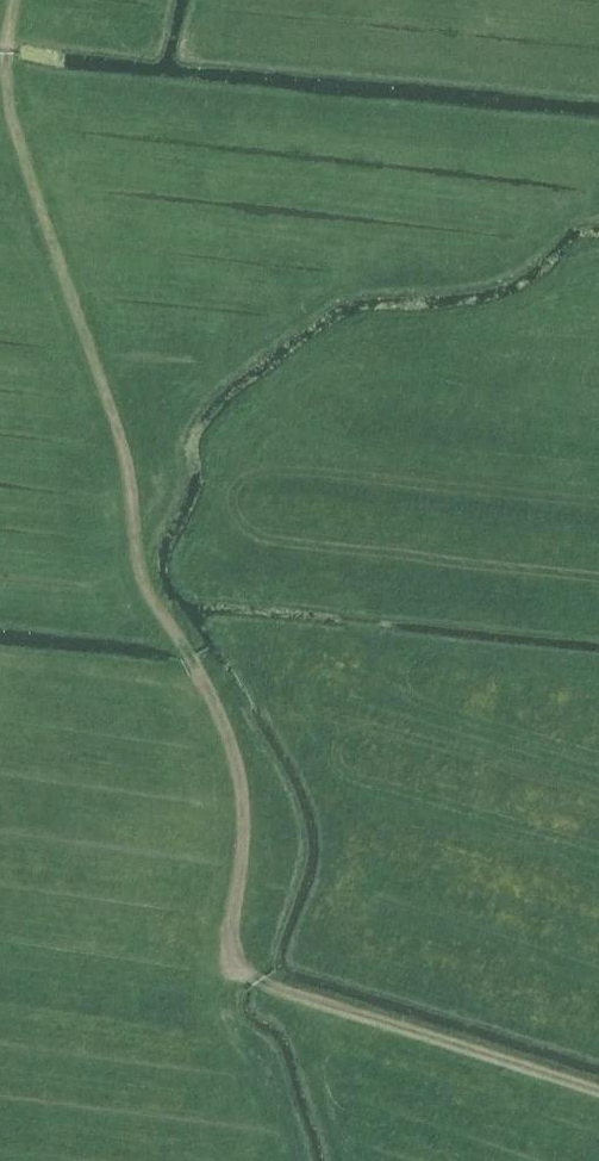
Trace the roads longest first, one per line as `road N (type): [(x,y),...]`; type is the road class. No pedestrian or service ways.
road 1 (track): [(141,578),(219,700),(241,826),(231,965),(255,982),(598,1093)]

